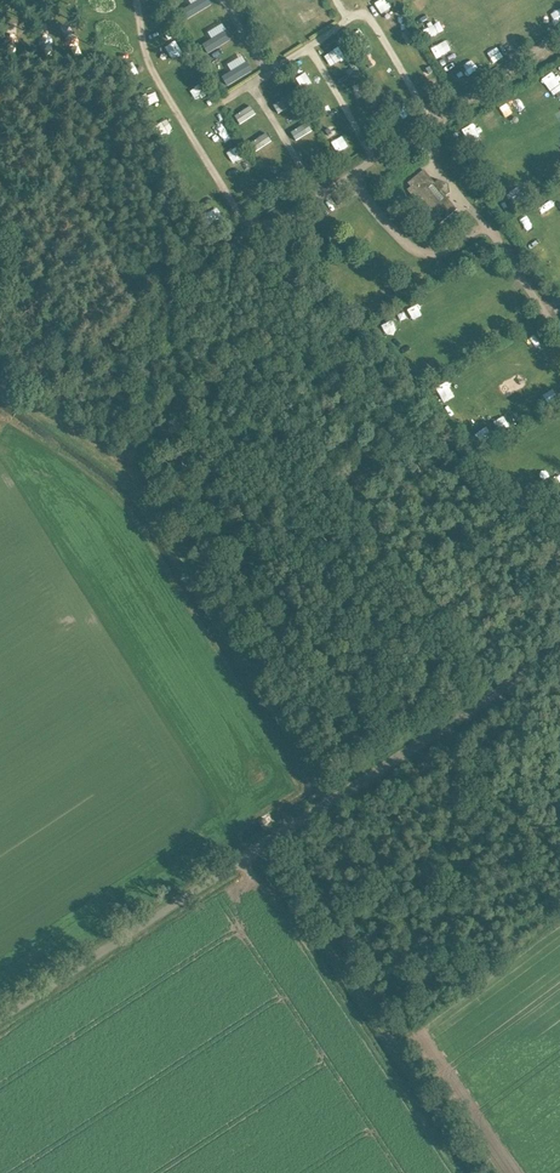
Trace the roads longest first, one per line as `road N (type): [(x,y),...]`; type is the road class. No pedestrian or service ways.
road 1 (unclassified): [(0,1014),(559,646)]
road 2 (track): [(0,386),(123,471),(334,794)]
road 3 (track): [(261,842),(485,1172)]

